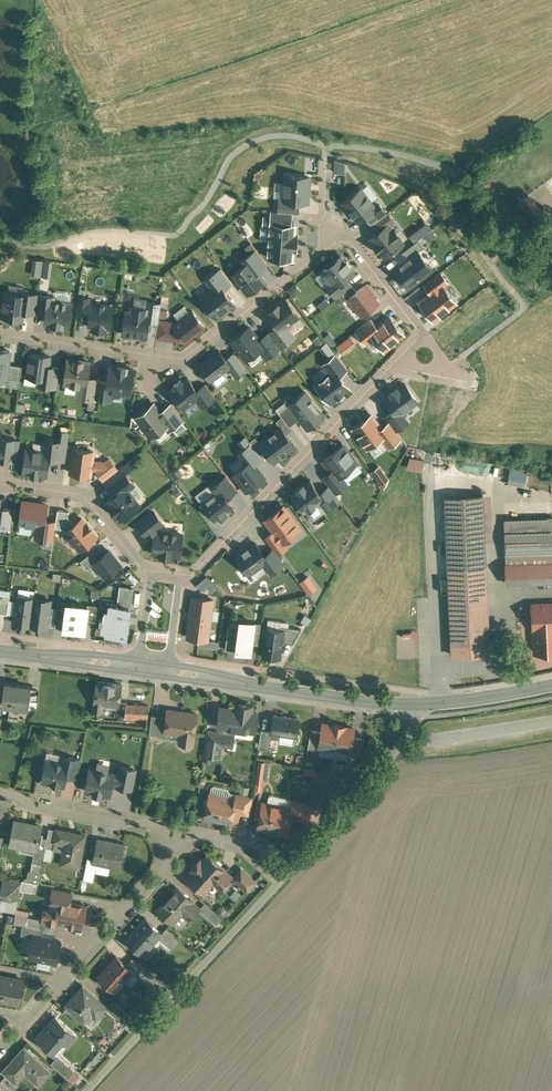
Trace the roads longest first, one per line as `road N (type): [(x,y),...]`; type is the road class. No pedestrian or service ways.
road 1 (residential): [(0,335),(178,359),(339,240),(356,249),(414,324),(414,347),(176,587)]
road 2 (unclassified): [(285,873),(88,1090)]
road 3 (residential): [(182,836),(167,864),(0,1043)]
road 4 (tertiary): [(421,705),(325,699),(170,671)]
road 5 (unclassified): [(421,705),(391,756),(285,873)]
road 6 (residential): [(146,580),(83,497),(0,484)]
road 7 (residential): [(0,795),(182,836)]
road 8 (tertiary): [(137,667),(0,651)]
road 9 (tertiary): [(551,687),(421,705)]

